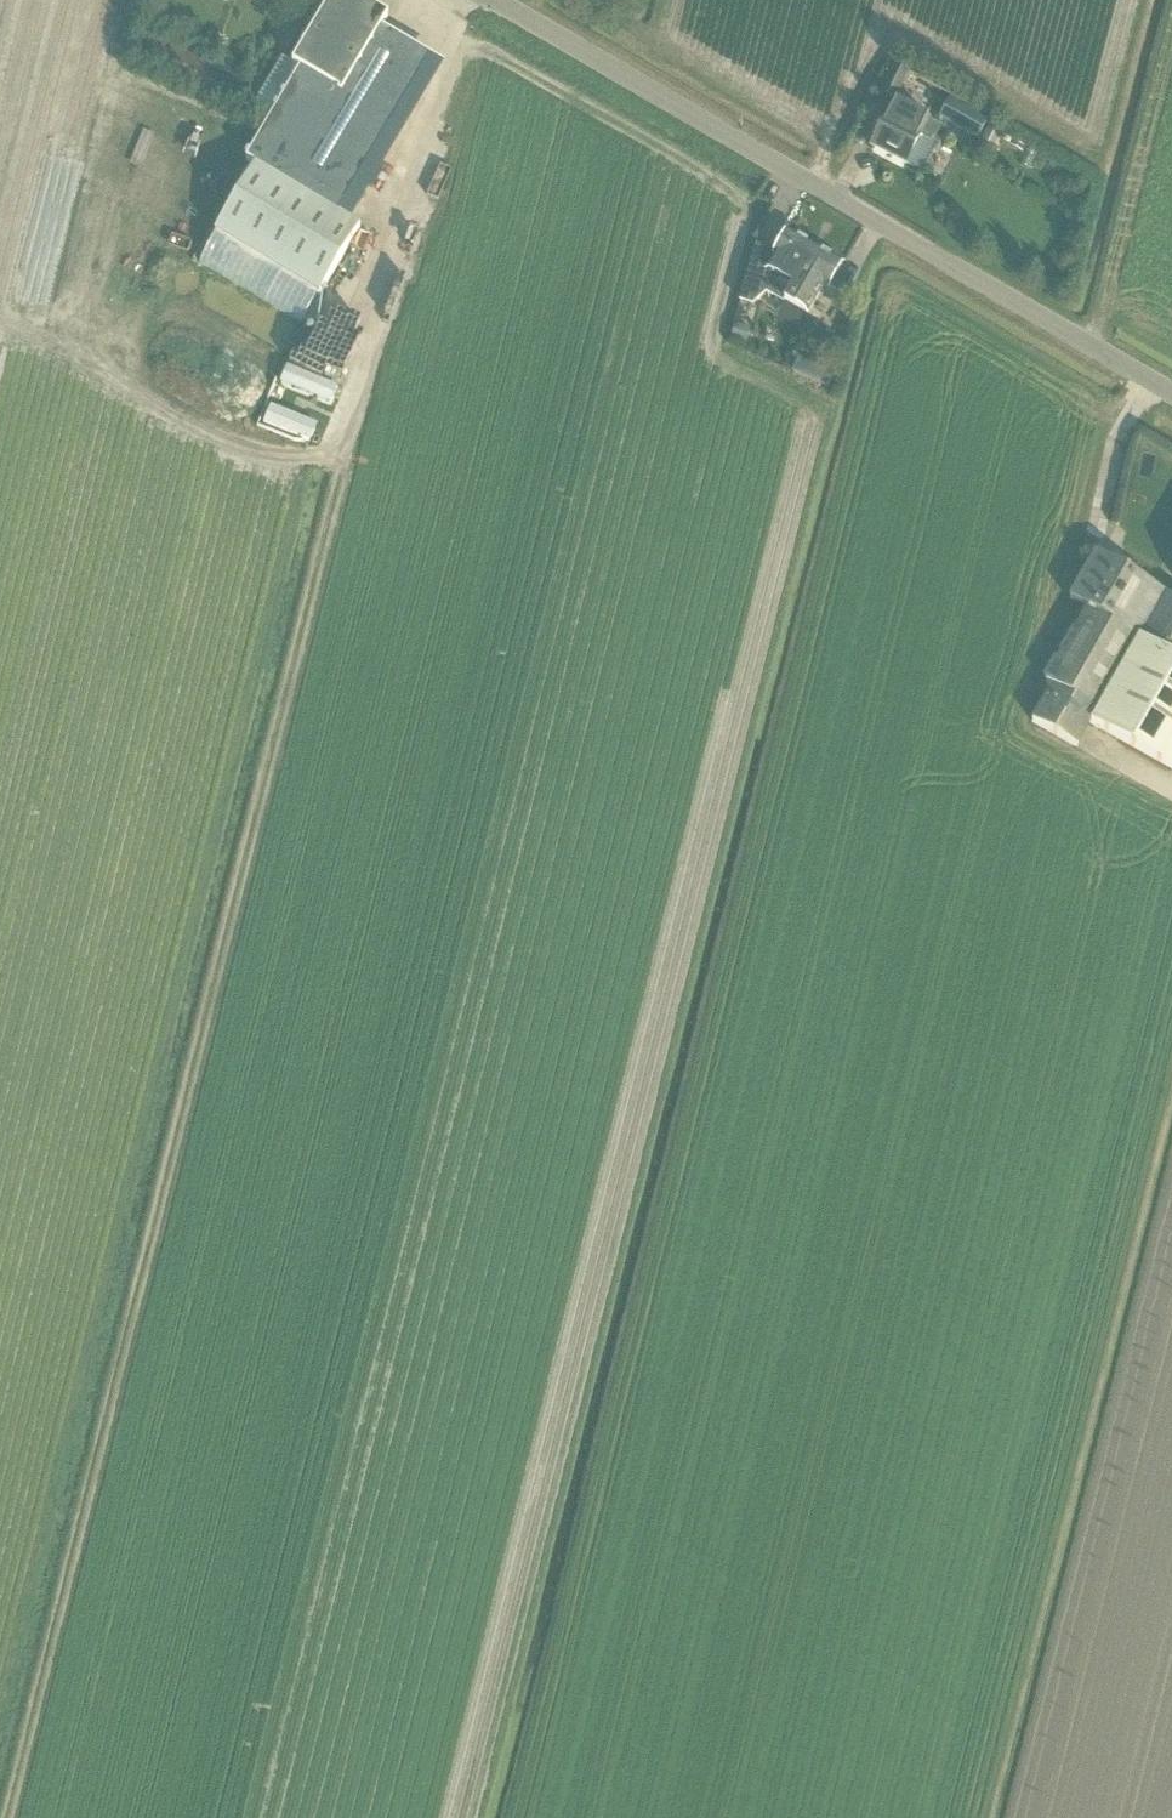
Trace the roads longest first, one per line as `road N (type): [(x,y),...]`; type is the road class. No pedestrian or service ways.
road 1 (unclassified): [(1171,393),(497,0)]

